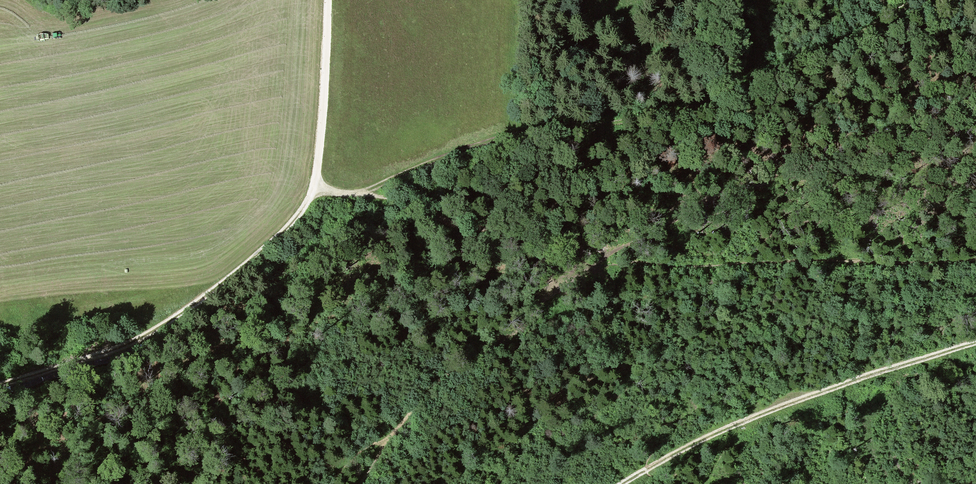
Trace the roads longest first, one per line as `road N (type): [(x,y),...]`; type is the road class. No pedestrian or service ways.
road 1 (track): [(917,0),(819,57),(714,103),(483,143),(348,196)]
road 2 (track): [(0,387),(132,343),(281,233),(316,187)]
road 3 (track): [(975,343),(753,419),(622,483)]
road 4 (track): [(623,265),(975,259)]
road 5 (track): [(608,270),(426,398),(360,483)]
road 6 (track): [(316,187),(328,0)]

